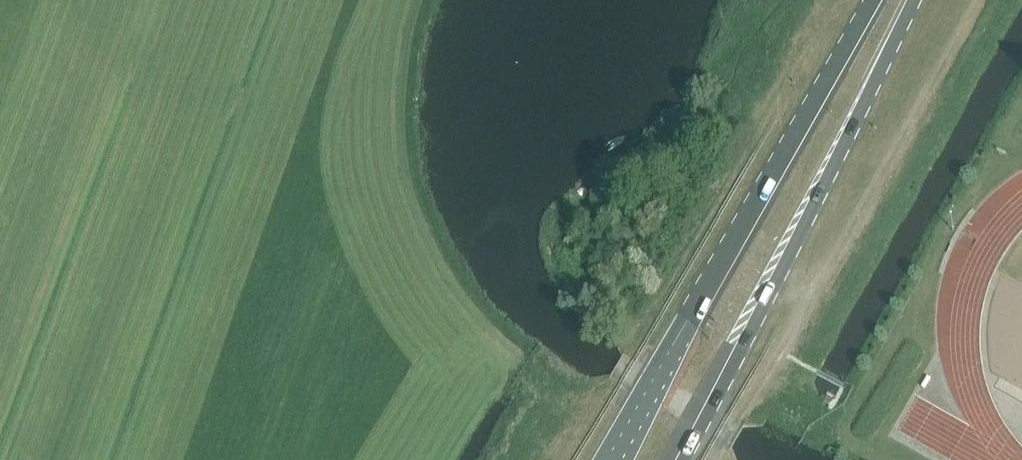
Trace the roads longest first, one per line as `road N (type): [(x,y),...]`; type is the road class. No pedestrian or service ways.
road 1 (primary): [(872,0),(606,459)]
road 2 (track): [(974,0),(715,459)]
road 3 (primary): [(682,459),(915,0)]

